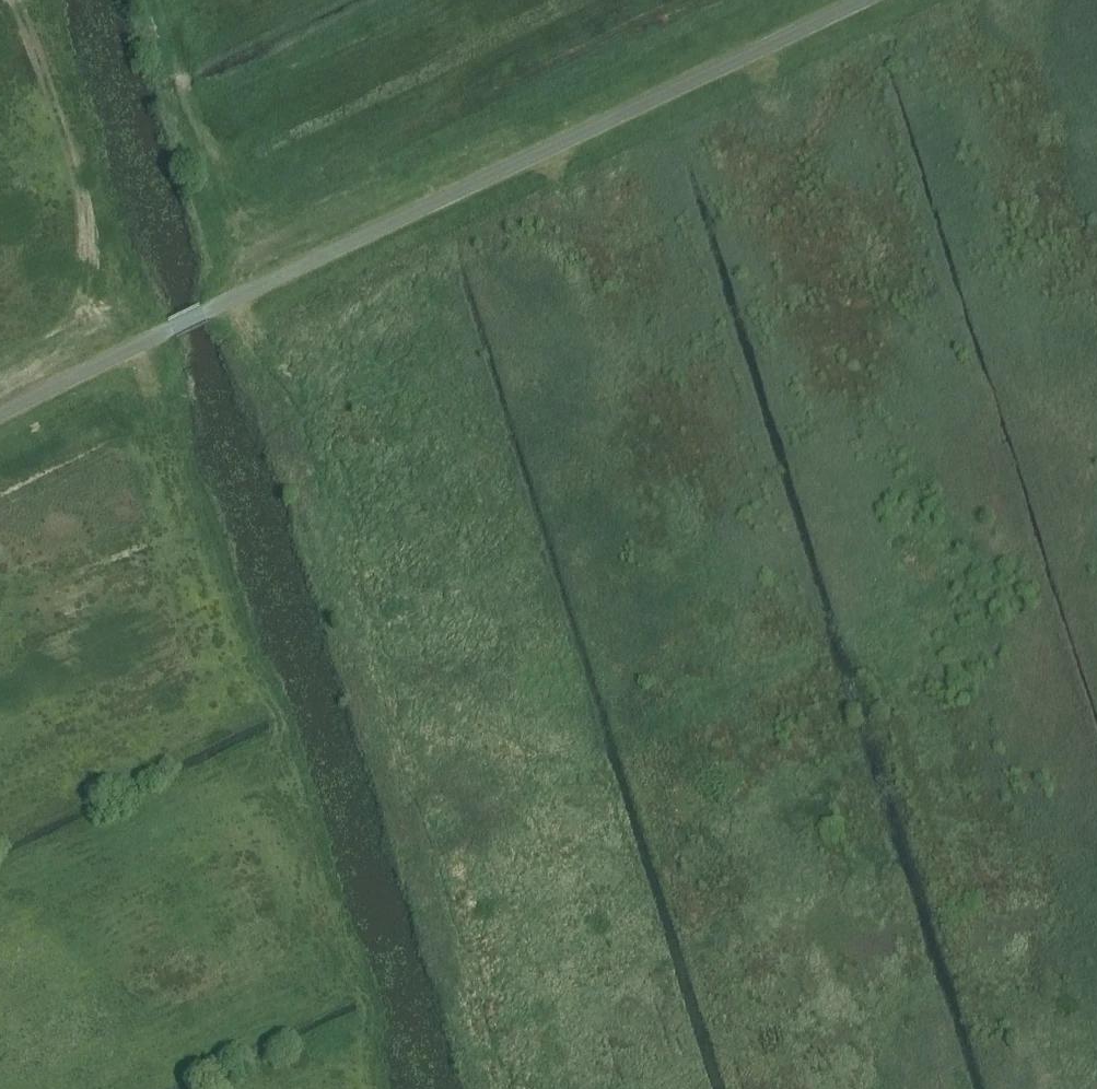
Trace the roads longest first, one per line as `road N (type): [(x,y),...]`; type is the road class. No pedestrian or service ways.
road 1 (unclassified): [(0,412),(867,0)]

